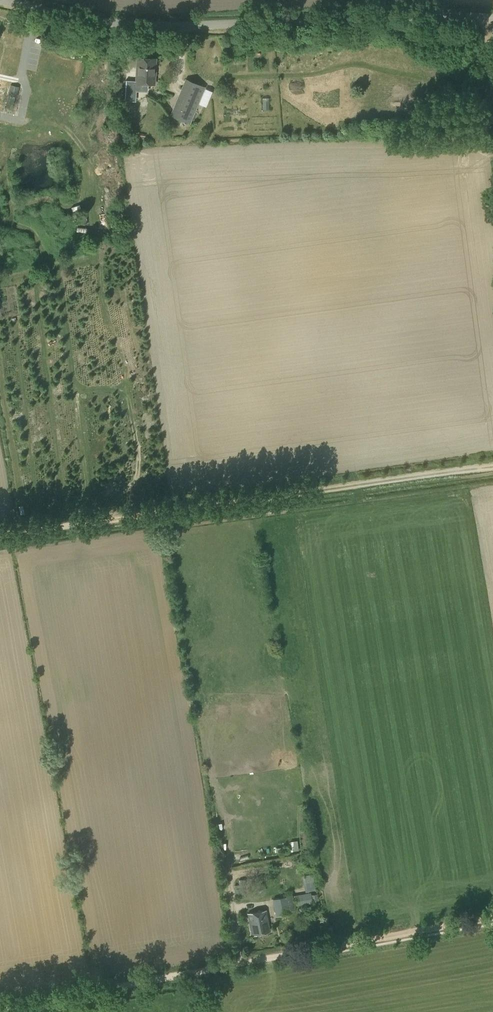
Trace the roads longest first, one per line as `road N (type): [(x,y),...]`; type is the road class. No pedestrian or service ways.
road 1 (track): [(0,534),(492,469)]
road 2 (unclassified): [(492,22),(190,27),(116,24),(0,2)]
road 3 (unclassified): [(0,1007),(288,955)]
road 4 (track): [(288,955),(492,918)]

